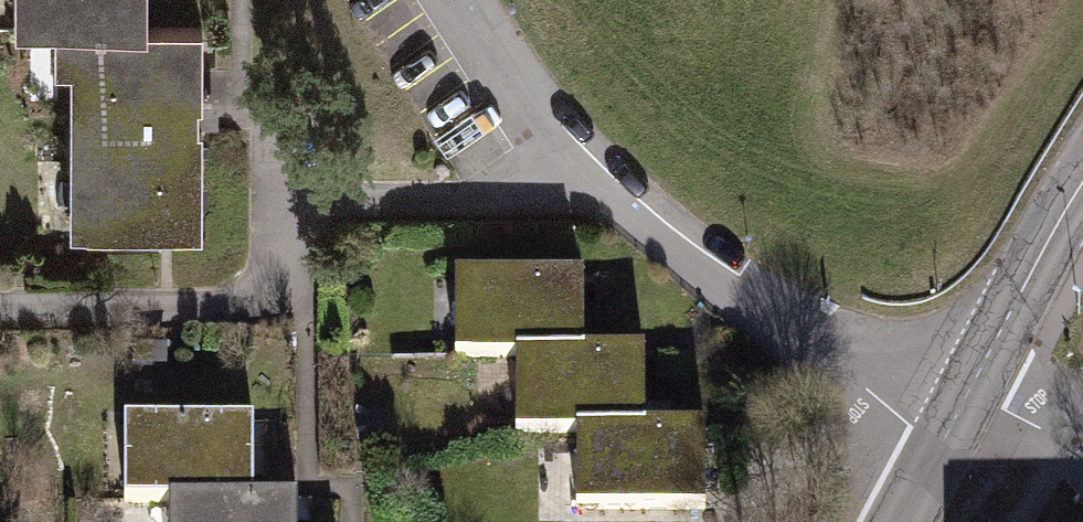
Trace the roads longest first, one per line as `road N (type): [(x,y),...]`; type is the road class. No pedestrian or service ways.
road 1 (residential): [(470,0),(610,195),(749,301),(954,430)]
road 2 (tertiary): [(1082,188),(1051,233),(973,391)]
road 3 (residential): [(973,391),(1057,446),(1082,478)]

